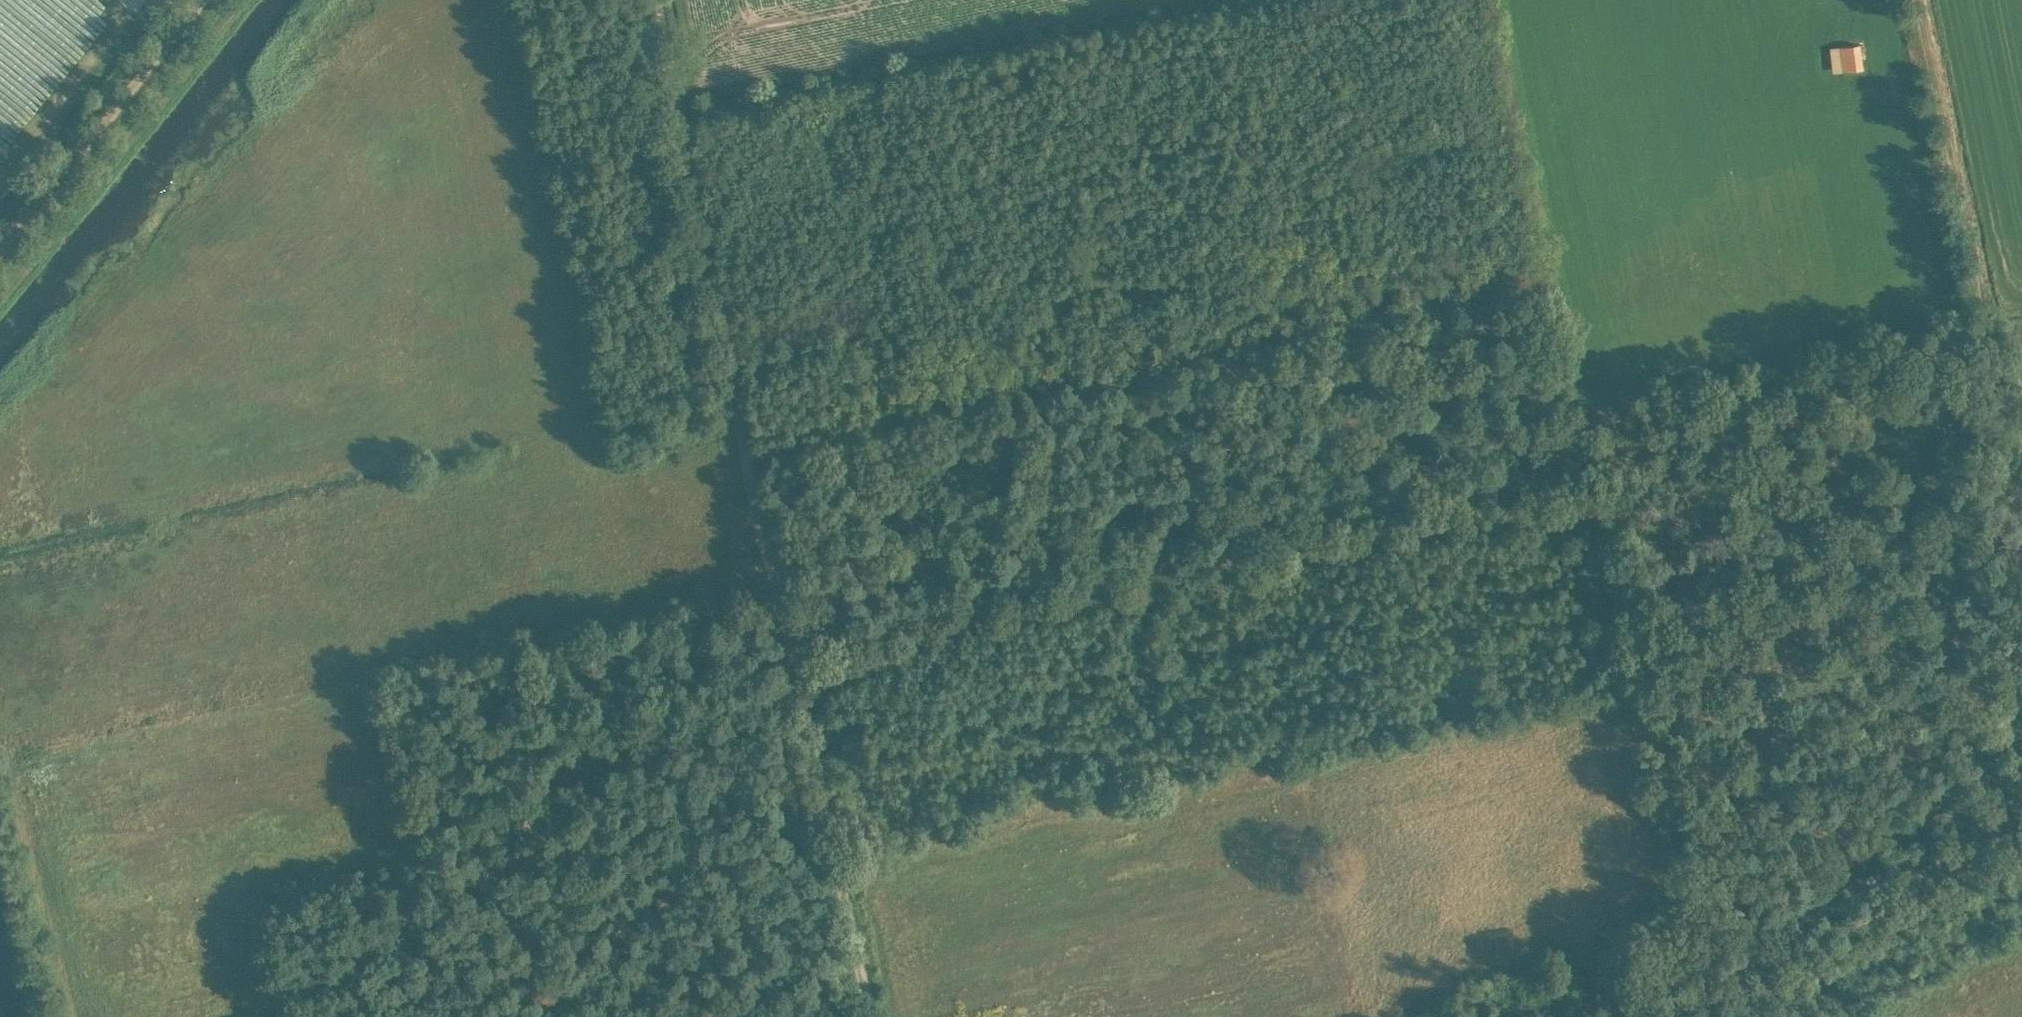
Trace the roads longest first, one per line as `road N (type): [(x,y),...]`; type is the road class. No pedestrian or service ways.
road 1 (track): [(868,1016),(832,836),(817,714),(768,582),(742,396),(700,237),(656,0)]
road 2 (track): [(1920,0),(2021,476)]
road 3 (track): [(0,244),(201,0)]

